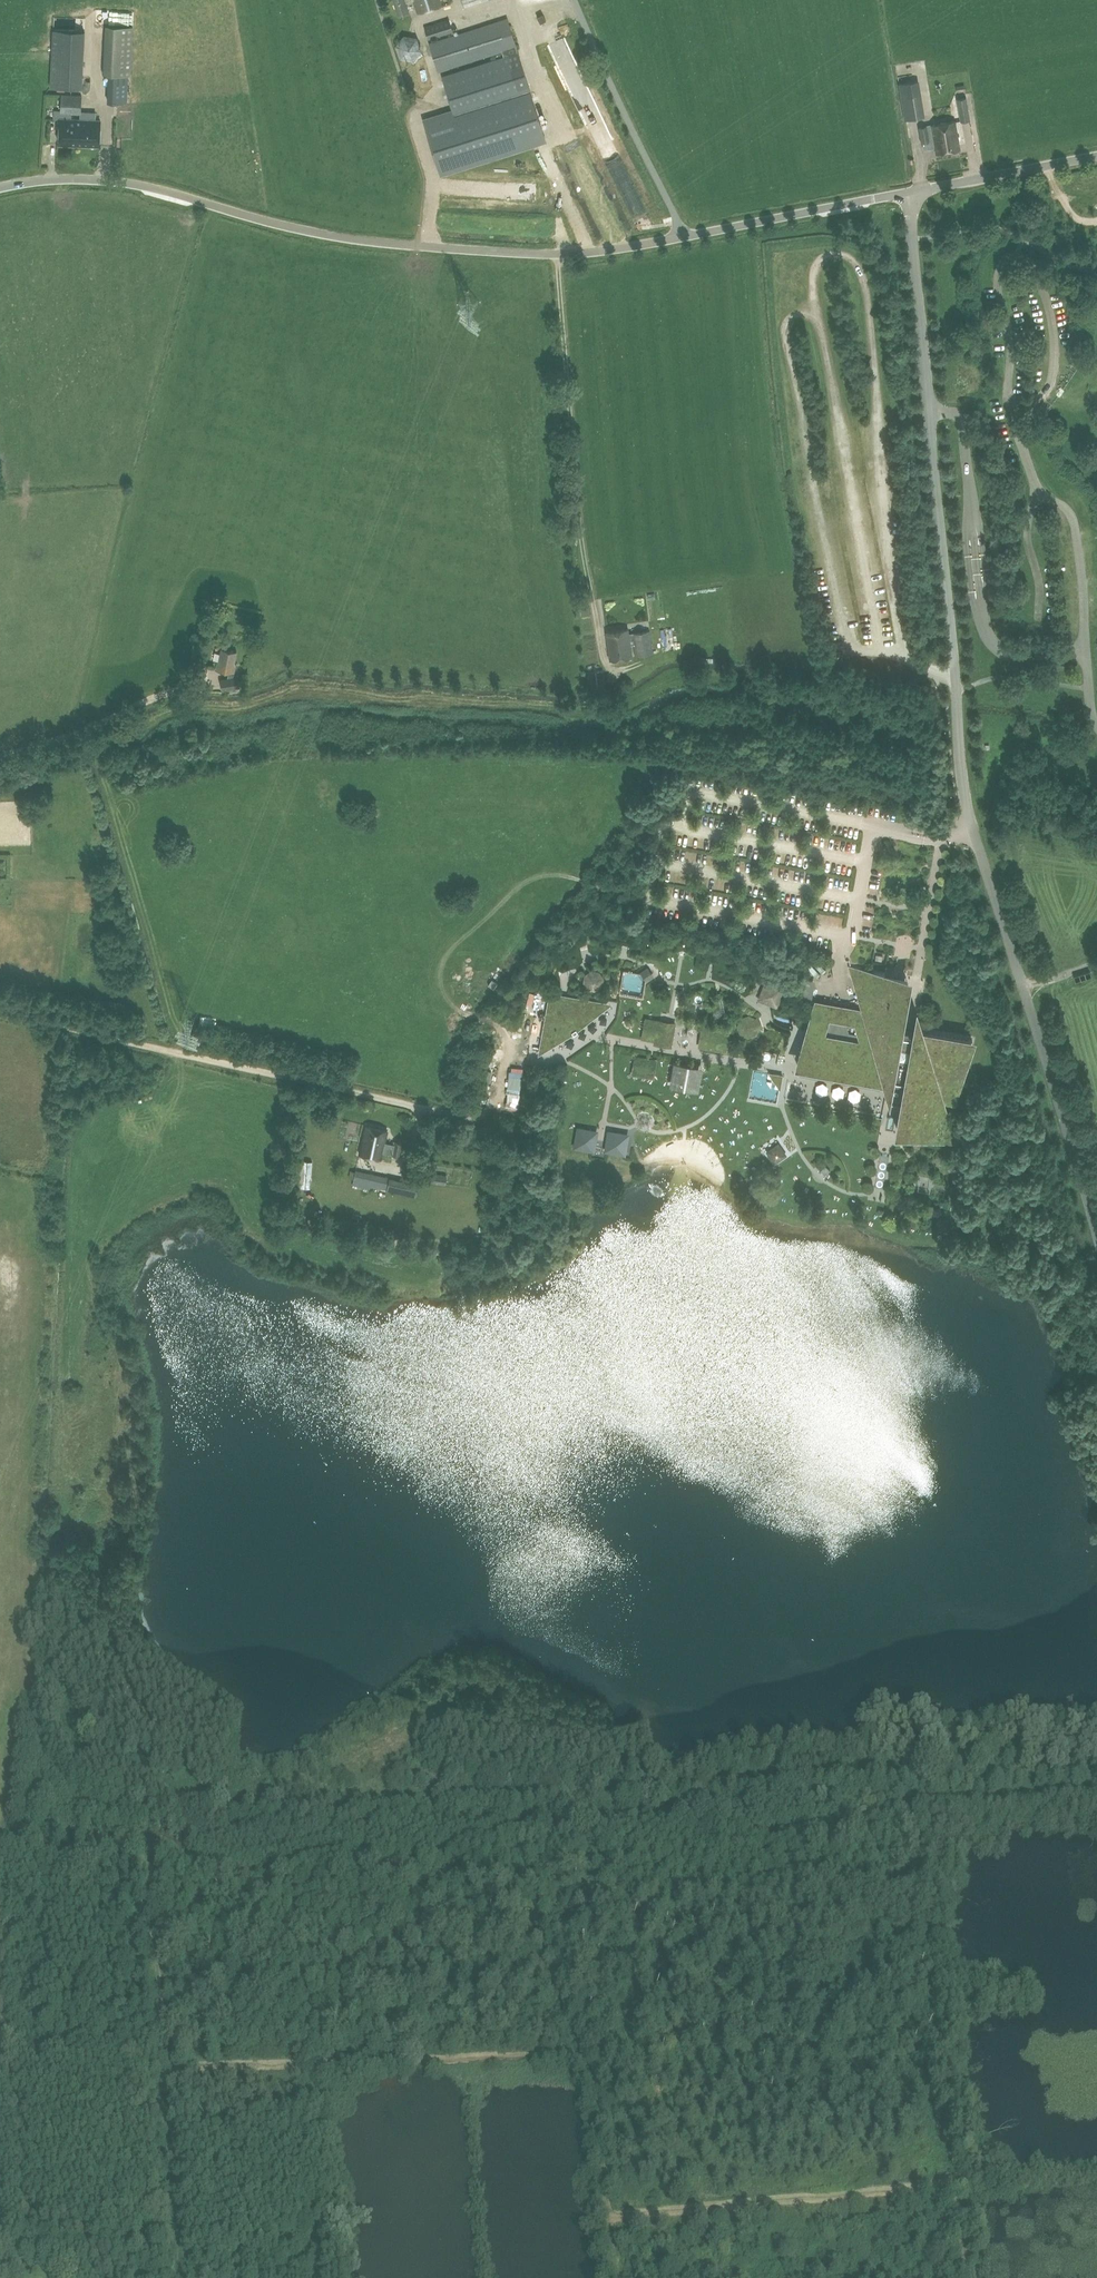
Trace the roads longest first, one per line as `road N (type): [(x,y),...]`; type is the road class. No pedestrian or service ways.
road 1 (unclassified): [(1096,1230),(962,785),(908,192)]
road 2 (tertiary): [(684,236),(582,253),(526,253),(322,233),(116,181),(0,187)]
road 3 (unclassified): [(479,1120),(0,1011)]
road 4 (track): [(557,254),(584,565),(615,685)]
road 5 (unclassified): [(684,236),(573,0)]
road 6 (tertiary): [(908,192),(684,236)]
road 7 (track): [(0,758),(158,694),(211,684)]
road 8 (tertiary): [(1096,156),(908,192)]

